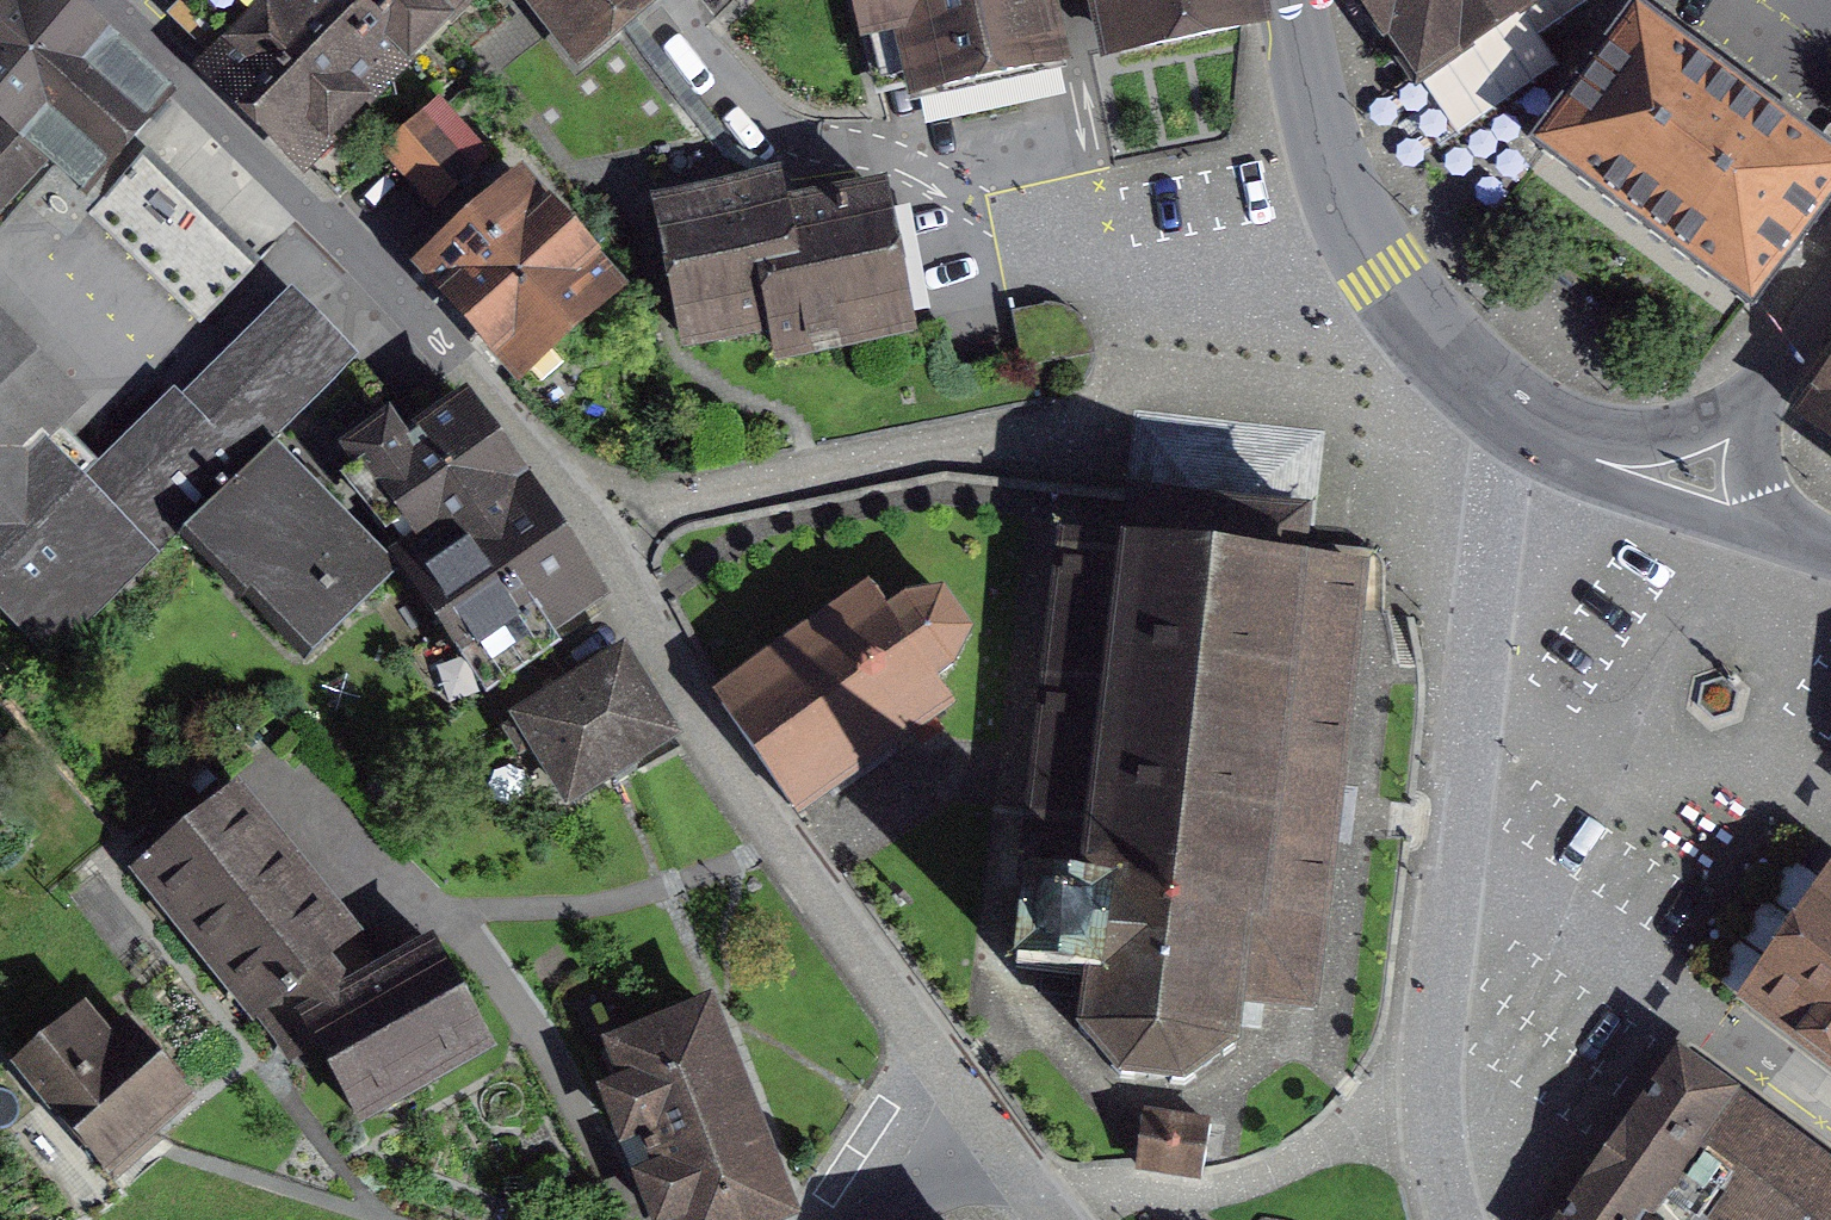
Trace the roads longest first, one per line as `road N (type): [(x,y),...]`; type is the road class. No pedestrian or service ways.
road 1 (residential): [(1015,1170),(684,704),(592,527),(464,366)]
road 2 (residential): [(464,366),(99,0)]
road 3 (residential): [(1830,1109),(1460,833)]
road 4 (residential): [(1456,1219),(1434,1112),(1460,833)]
road 5 (residential): [(1478,690),(1779,795),(1830,833)]
road 6 (secondary): [(1527,418),(1601,483),(1733,526),(1817,542)]
road 7 (secondary): [(1381,272),(1316,124),(1294,0)]
road 8 (residential): [(1478,690),(1517,410)]
road 9 (secondary): [(1769,376),(1727,411),(1660,435),(1577,432),(1527,418)]
road 10 (secondary): [(1381,272),(1440,346),(1517,410)]
road 11 (secondary): [(1769,376),(1754,426),(1761,473),(1817,542)]
road 12 (residential): [(1460,833),(1478,690)]
road 13 (residential): [(906,1219),(1015,1170)]

